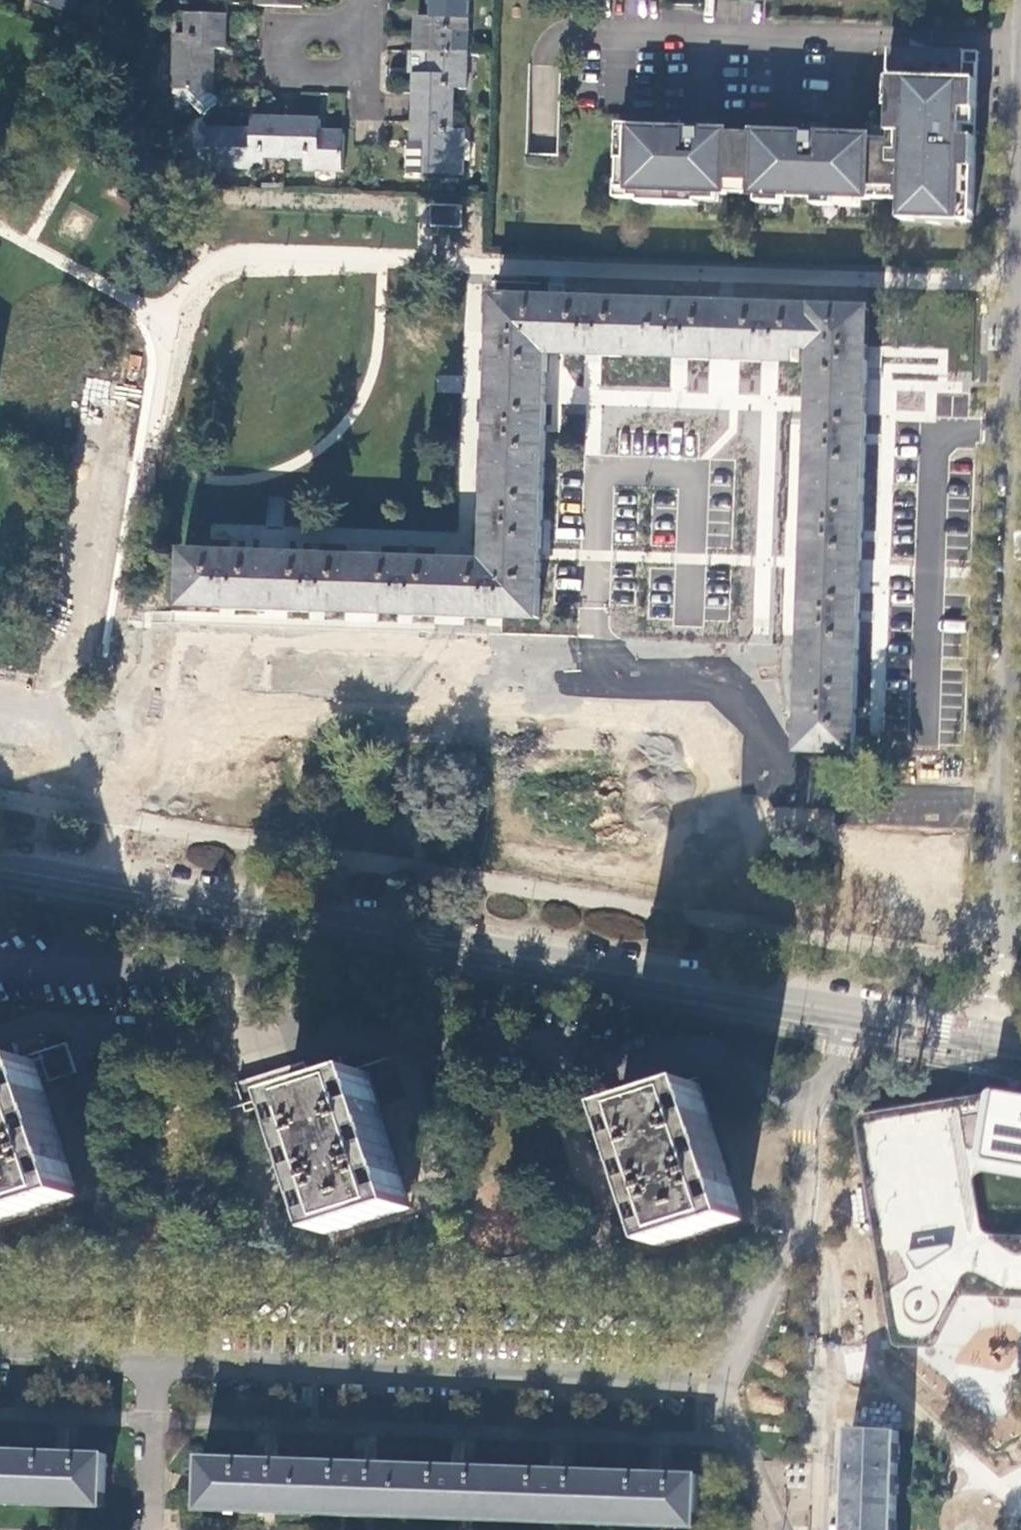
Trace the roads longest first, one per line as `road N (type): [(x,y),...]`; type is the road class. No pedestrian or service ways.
road 1 (residential): [(935,806),(804,794),(773,777),(759,728),(721,681),(171,662),(133,693),(118,808)]
road 2 (primary): [(0,869),(845,1011)]
road 3 (residential): [(811,1112),(700,1048),(629,1063),(553,1045),(399,1032),(265,1046),(103,1038),(41,1023),(0,1034)]
road 4 (residential): [(153,1365),(725,1386)]
road 5 (residential): [(1020,287),(1005,809)]
road 6 (residential): [(799,1235),(827,1276),(819,1529)]
road 7 (residential): [(1005,809),(1004,939),(991,1035)]
road 8 (residential): [(370,28),(287,26),(286,70),(368,72)]
road 9 (residential): [(725,1386),(799,1235)]
road 10 (residential): [(153,1365),(149,1529)]
road 11 (residential): [(0,1352),(99,1354),(153,1365)]
road 12 (residential): [(725,1386),(782,1529)]
road 13 (primary): [(845,1011),(991,1035)]
road 14 (residential): [(799,1235),(811,1112)]

